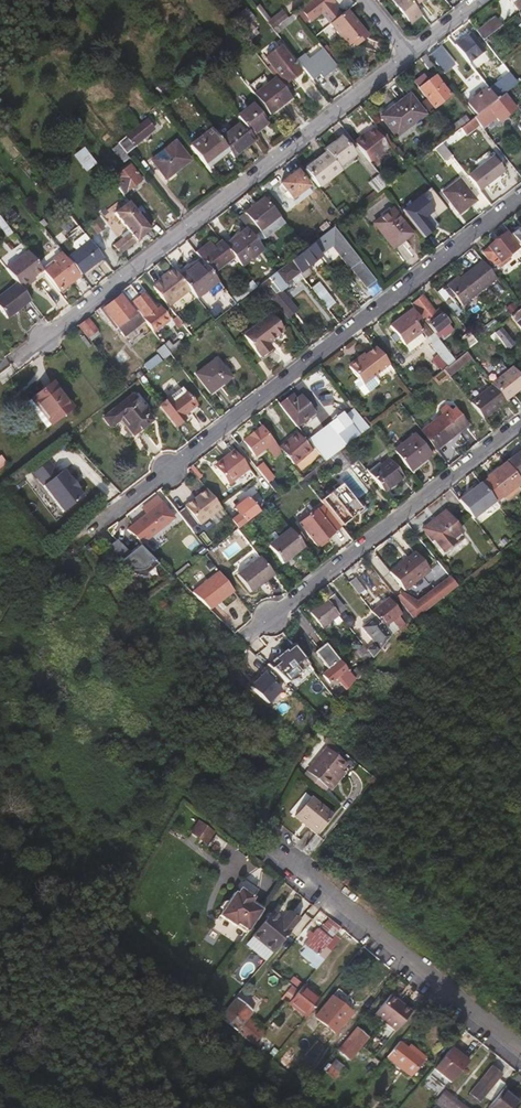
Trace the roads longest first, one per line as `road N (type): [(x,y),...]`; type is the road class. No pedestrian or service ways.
road 1 (residential): [(109,512),(520,193)]
road 2 (residential): [(12,360),(405,52)]
road 3 (residential): [(268,621),(520,423)]
road 4 (residential): [(520,1053),(288,867)]

